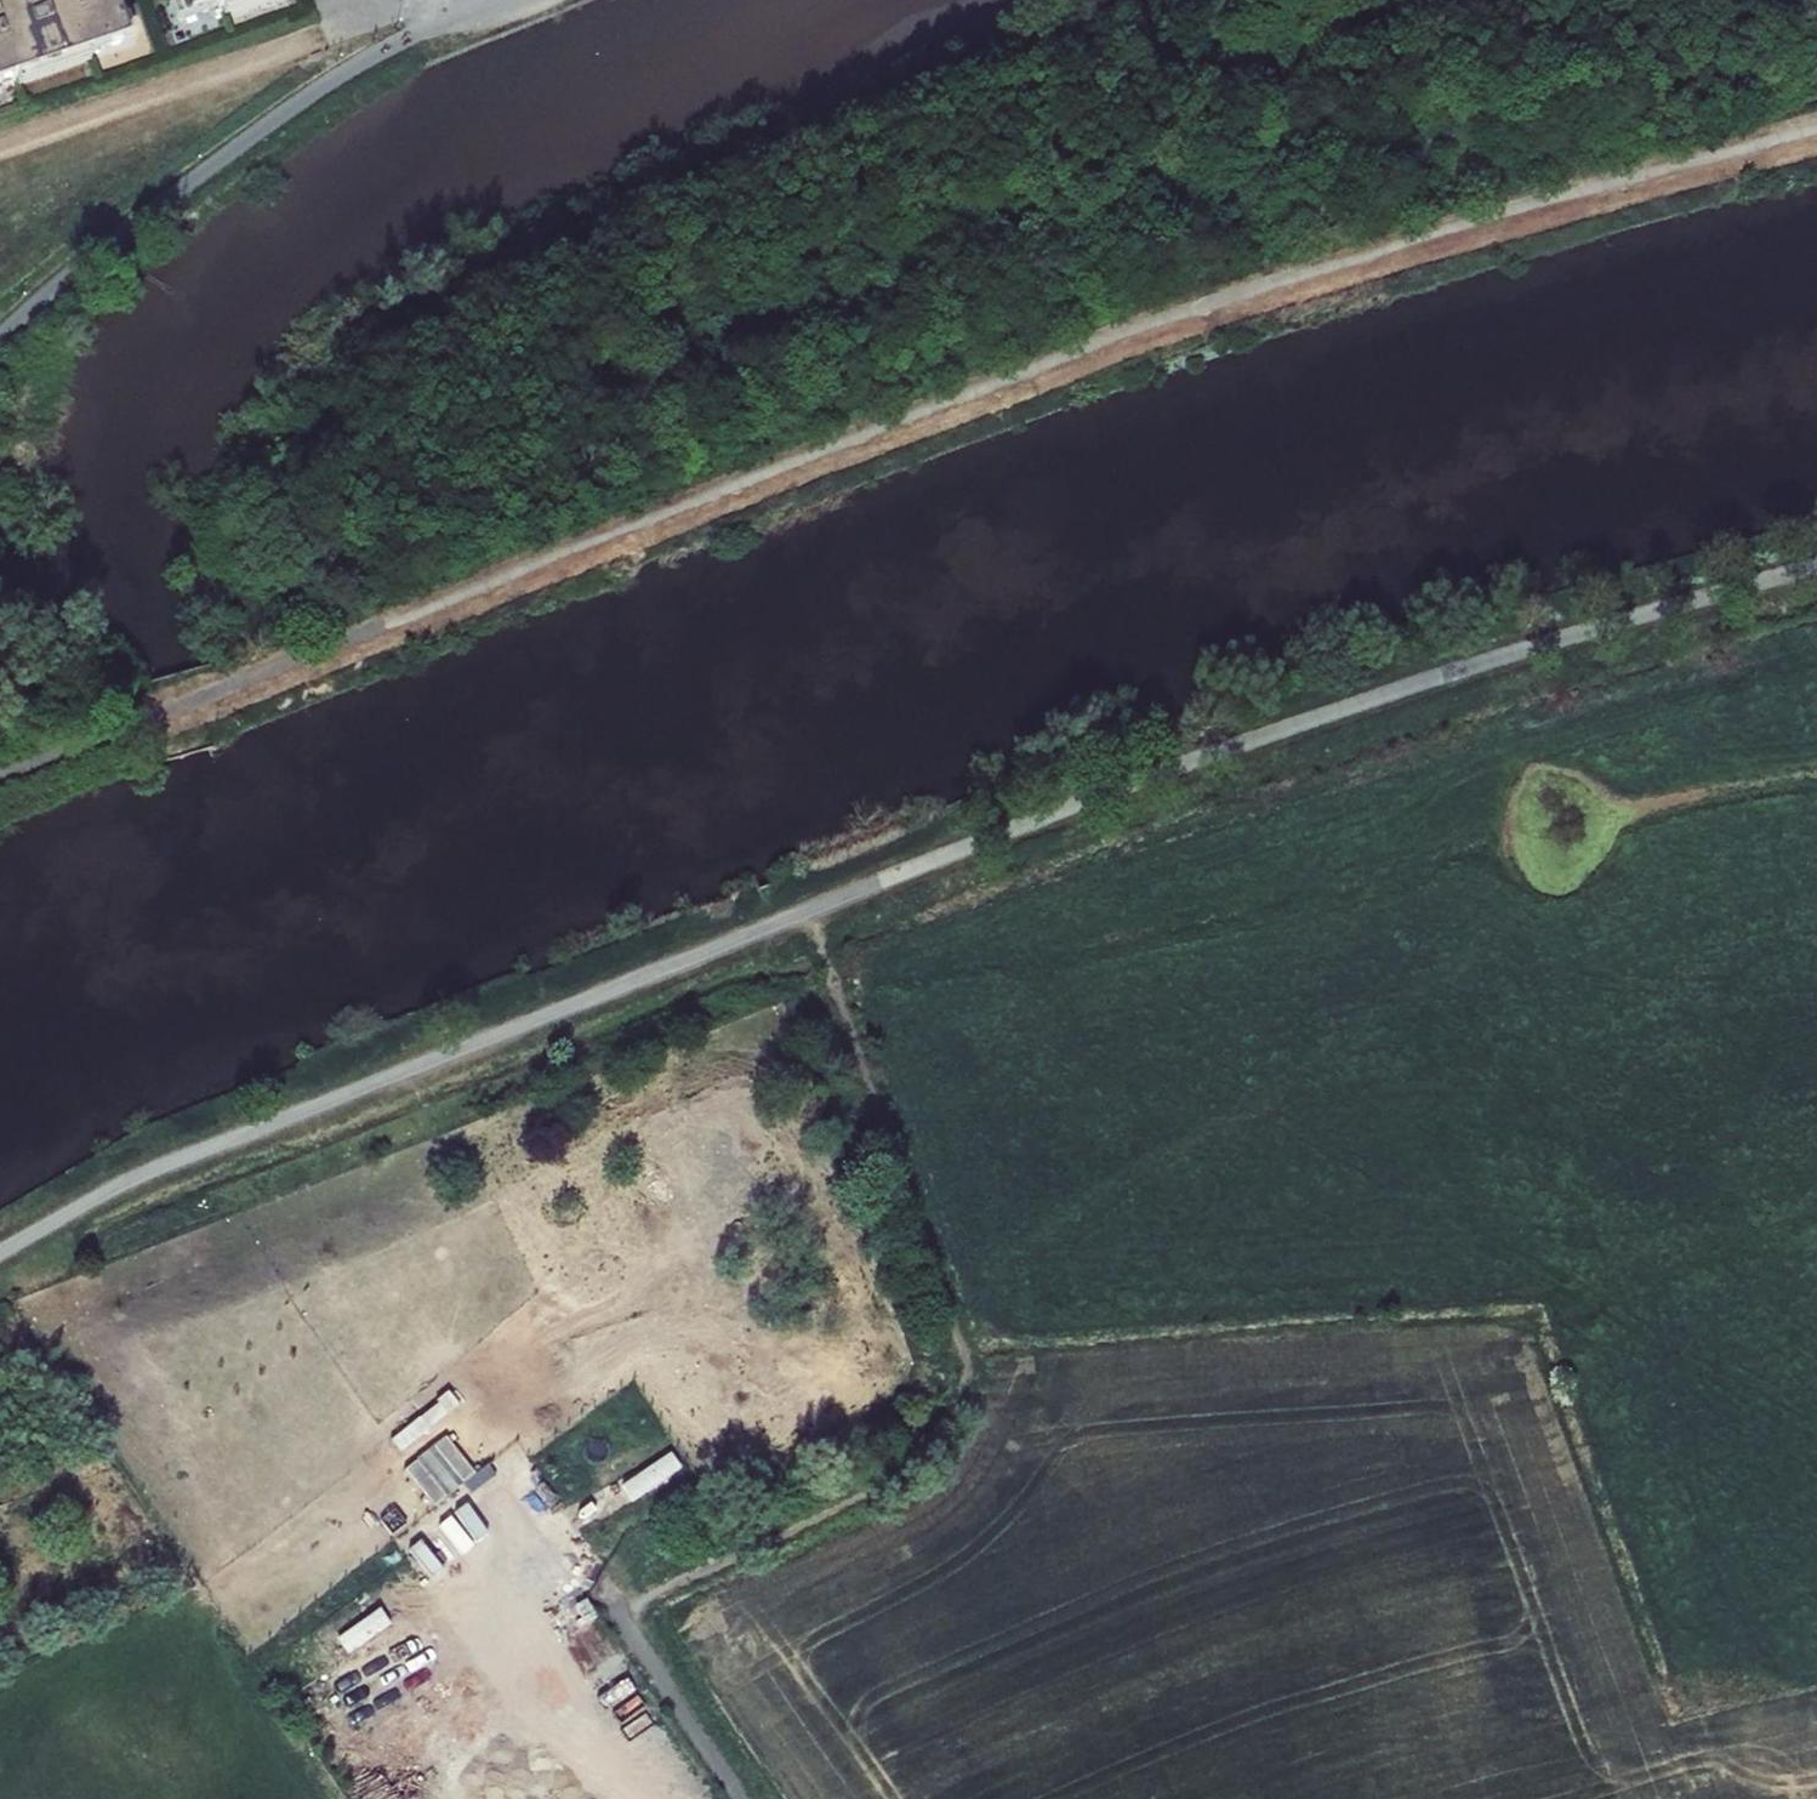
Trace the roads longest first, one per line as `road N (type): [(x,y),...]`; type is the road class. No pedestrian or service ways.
road 1 (track): [(618,1614),(920,1457),(966,1373),(811,909)]
road 2 (residential): [(738,1798),(577,1557)]

